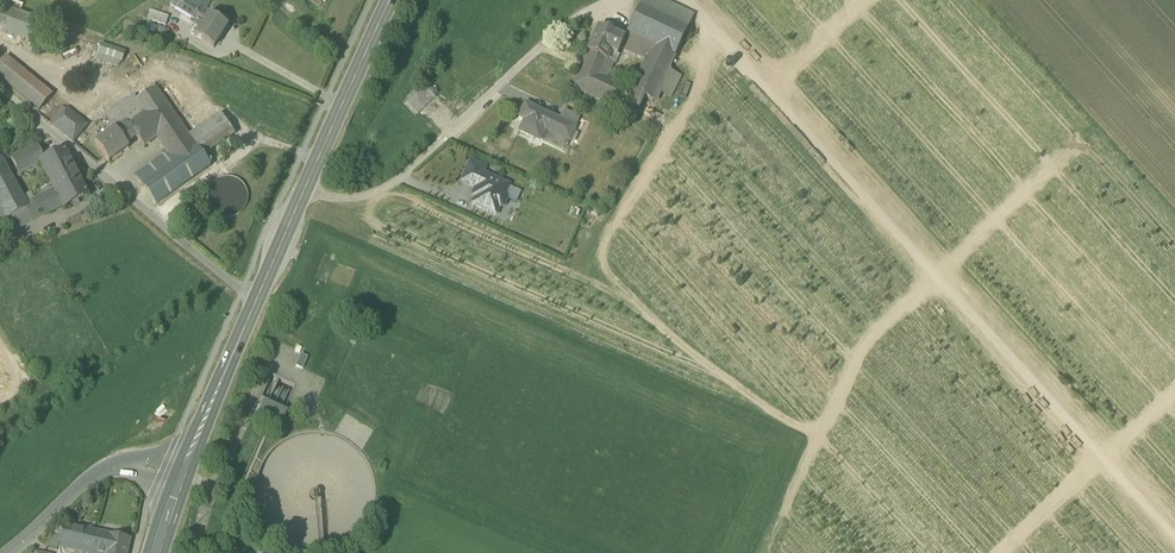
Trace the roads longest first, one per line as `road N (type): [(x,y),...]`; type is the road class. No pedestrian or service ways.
road 1 (track): [(1174,547),(696,13)]
road 2 (unclassified): [(257,297),(0,88)]
road 3 (unclassified): [(518,68),(380,192),(343,199),(305,187)]
road 4 (primary): [(390,0),(305,187)]
road 5 (unclassified): [(181,474),(133,464),(95,476),(7,552)]
road 6 (primary): [(257,297),(181,474)]

